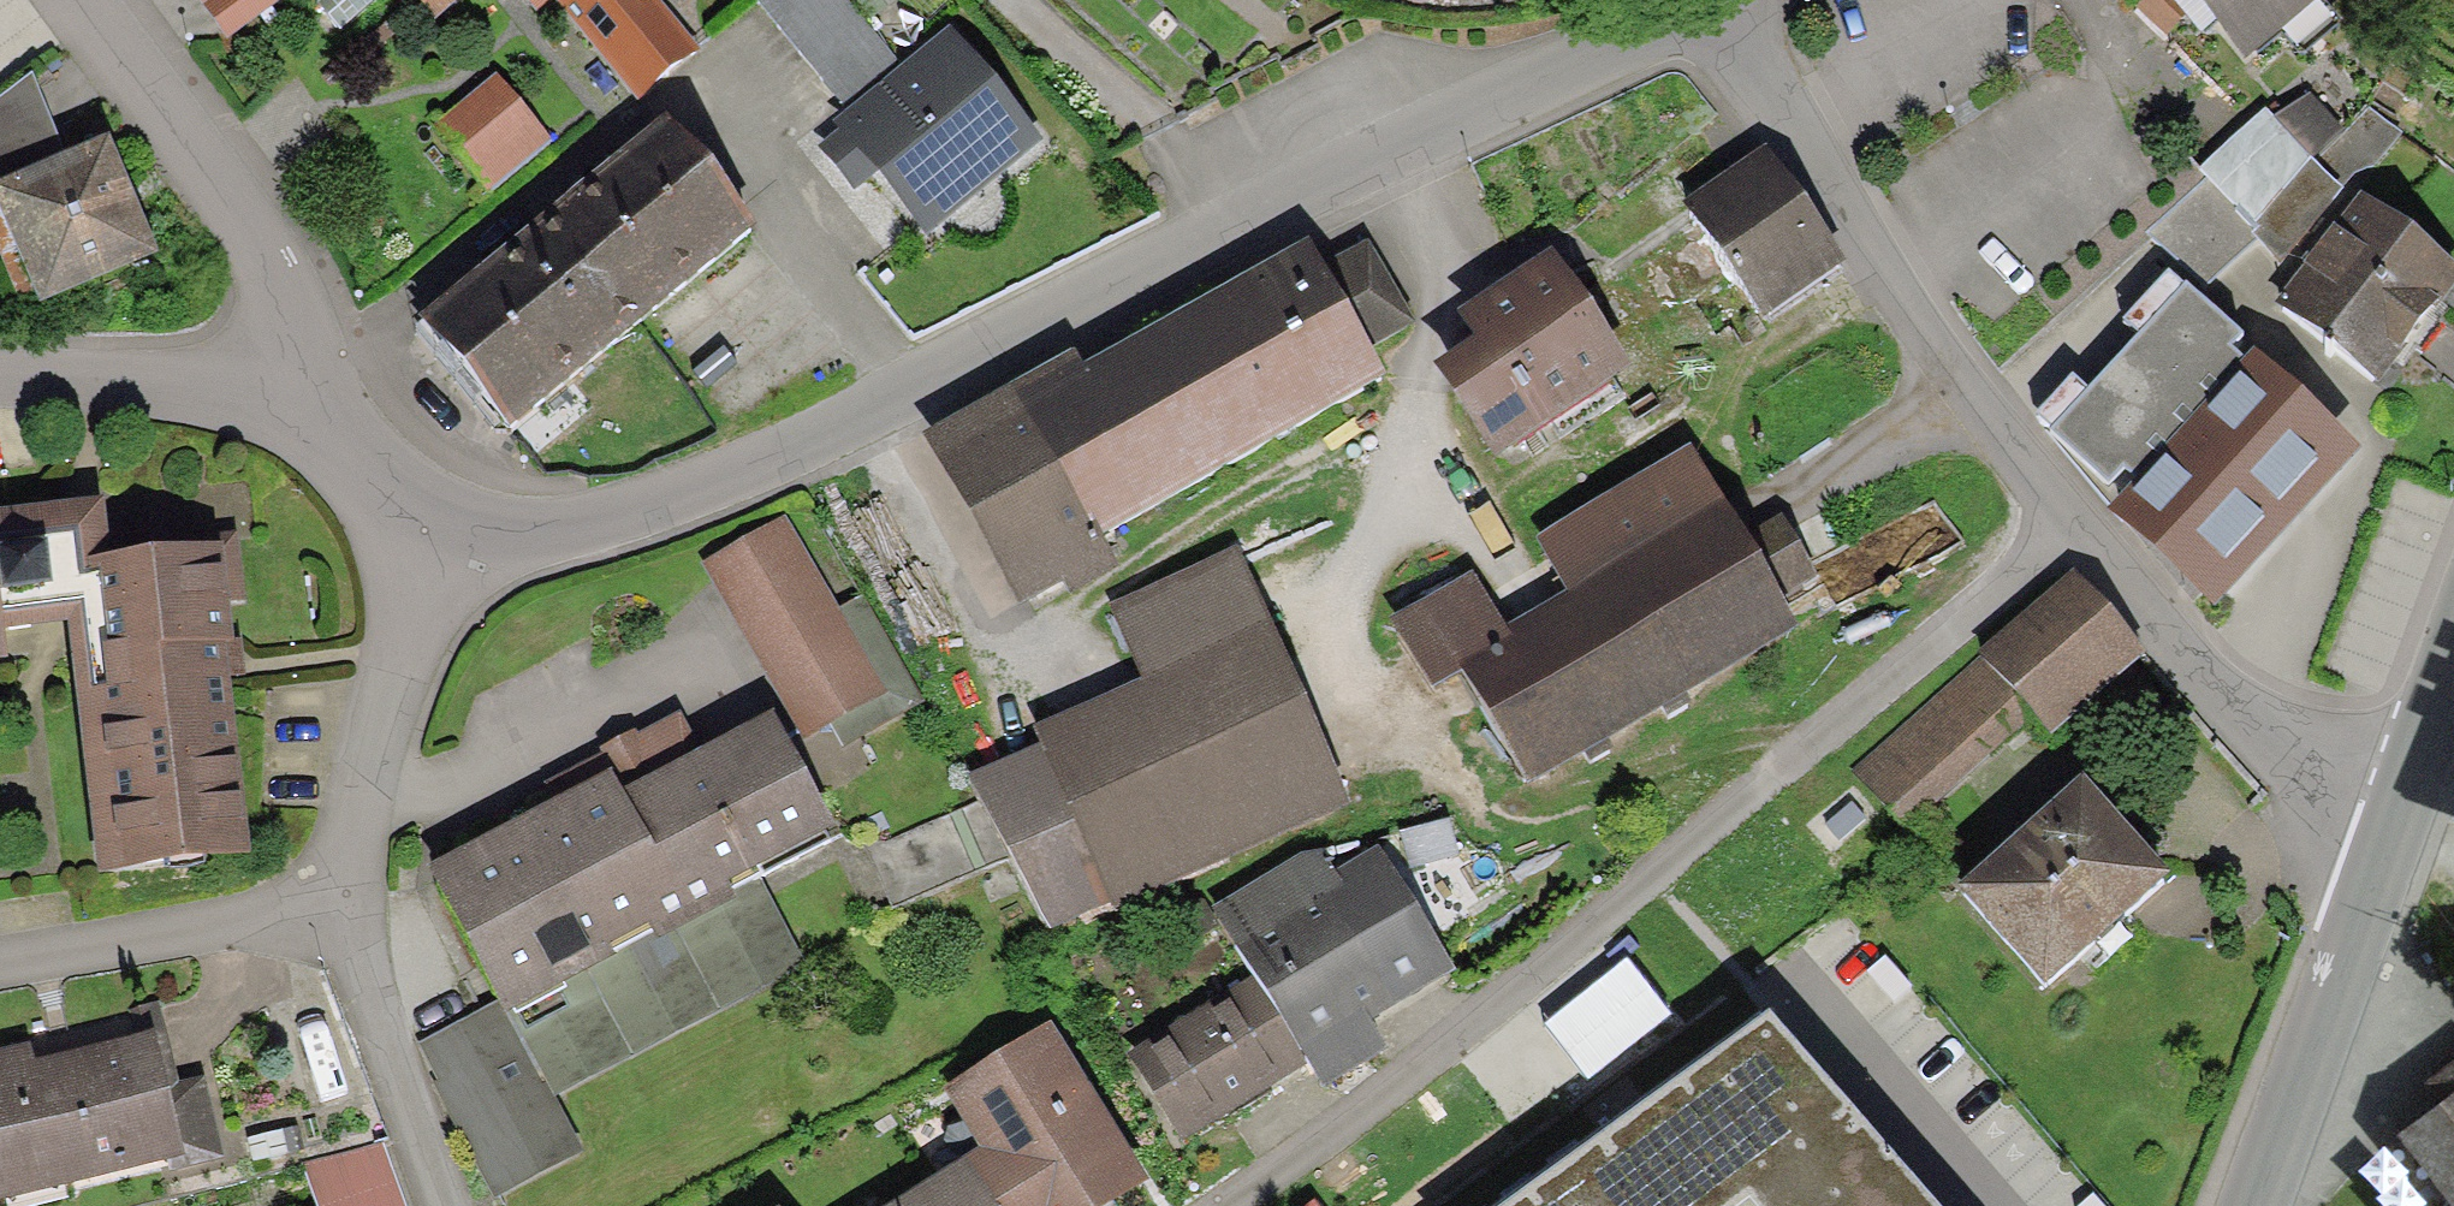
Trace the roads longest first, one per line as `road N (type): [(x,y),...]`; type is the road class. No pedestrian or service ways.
road 1 (residential): [(1687,3),(1220,223),(853,425),(650,506),(541,533),(403,525)]
road 2 (residential): [(2047,529),(1434,1055),(1219,1205)]
road 3 (residential): [(2047,529),(1687,3)]
road 4 (residential): [(63,0),(253,253),(303,396)]
road 5 (residential): [(2397,820),(2328,785),(2047,529)]
road 6 (track): [(1073,659),(1089,608),(1198,520),(1298,461),(1408,417)]
road 7 (secondary): [(2397,820),(2254,1205)]
road 8 (residential): [(403,525),(330,898)]
road 9 (track): [(1468,794),(1531,819),(1724,743),(1798,743)]
road 10 (residential): [(0,958),(330,898)]
road 11 (residential): [(330,898),(438,1205)]
road 12 (residential): [(303,396),(0,366)]
road 13 (secondary): [(2453,661),(2397,820)]
road 14 (residential): [(303,396),(403,525)]

